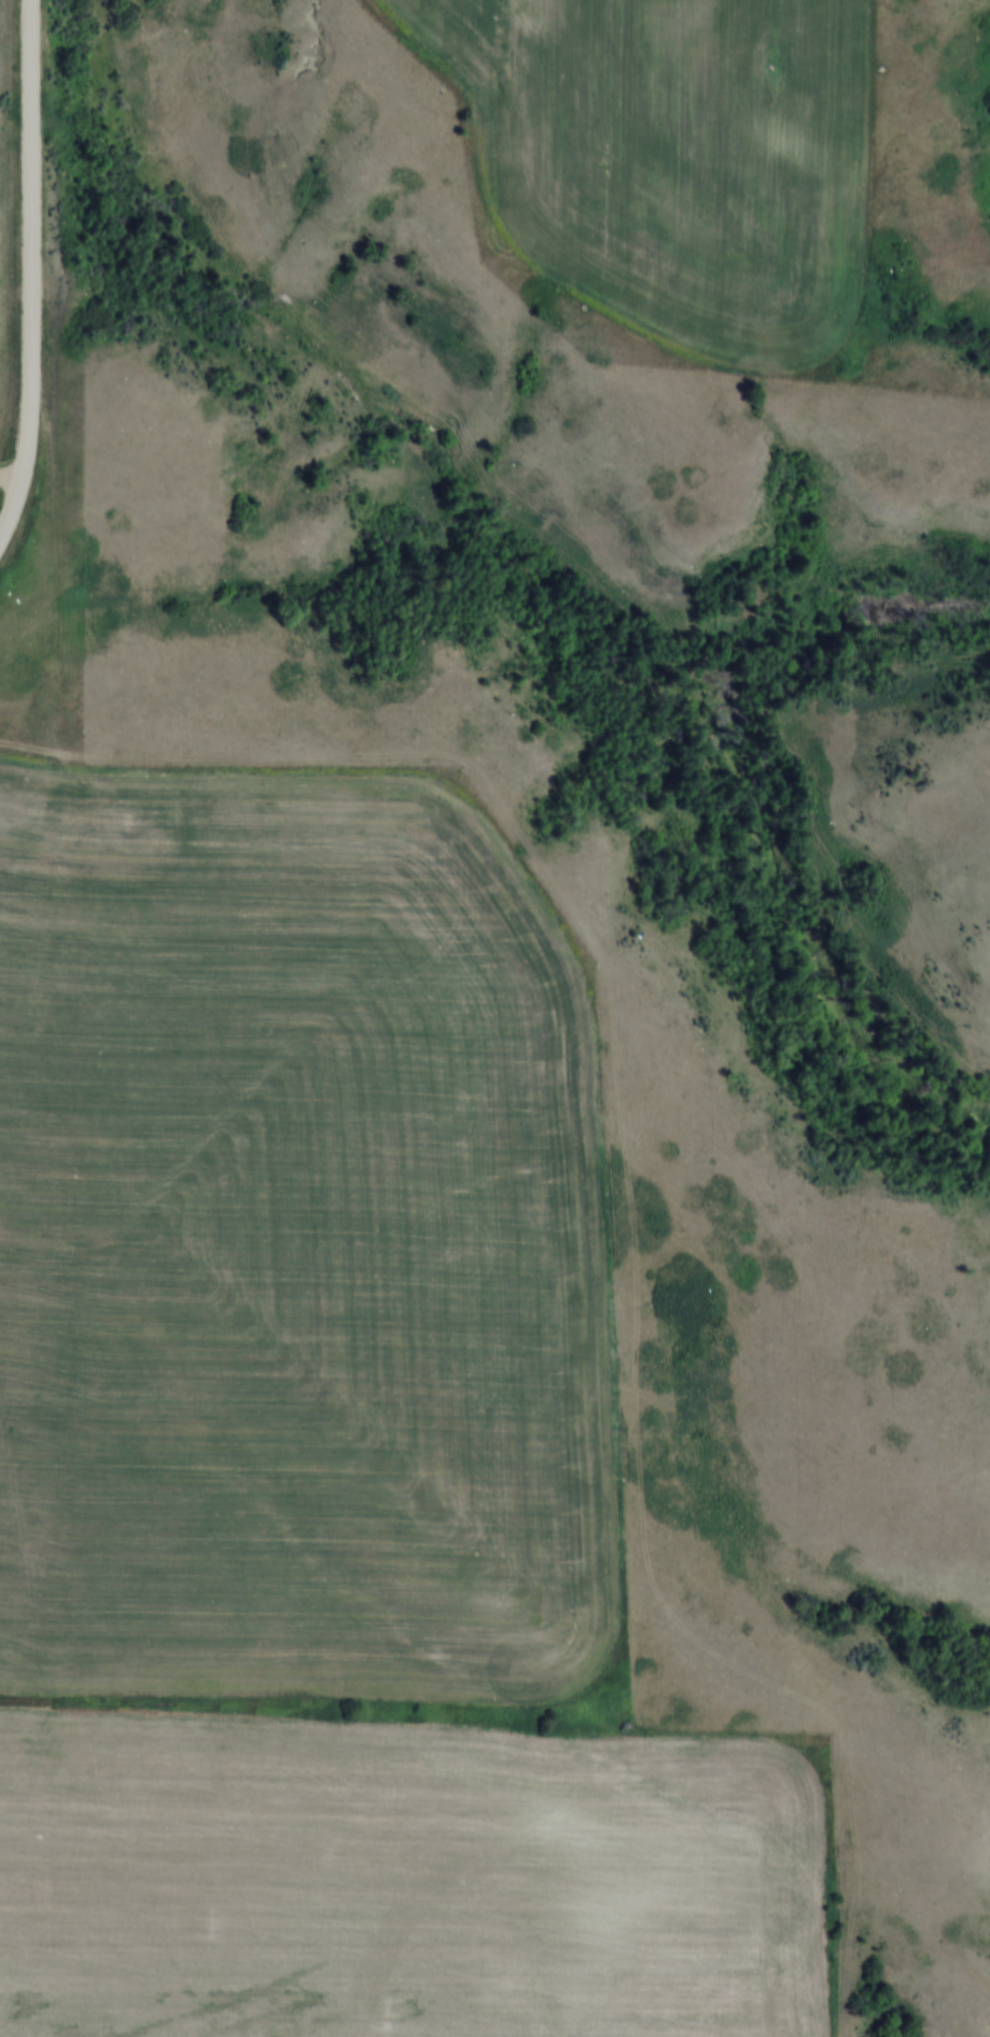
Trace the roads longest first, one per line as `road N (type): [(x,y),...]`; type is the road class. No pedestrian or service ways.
road 1 (track): [(0,743),(100,763),(436,761),(482,781),(604,979),(625,1177),(646,1547),(658,1590),(692,1645),(720,1666),(818,1708),(831,1725),(873,1911)]
road 2 (tertiary): [(30,130),(29,429),(0,539)]
road 3 (tertiary): [(30,130),(31,0)]

